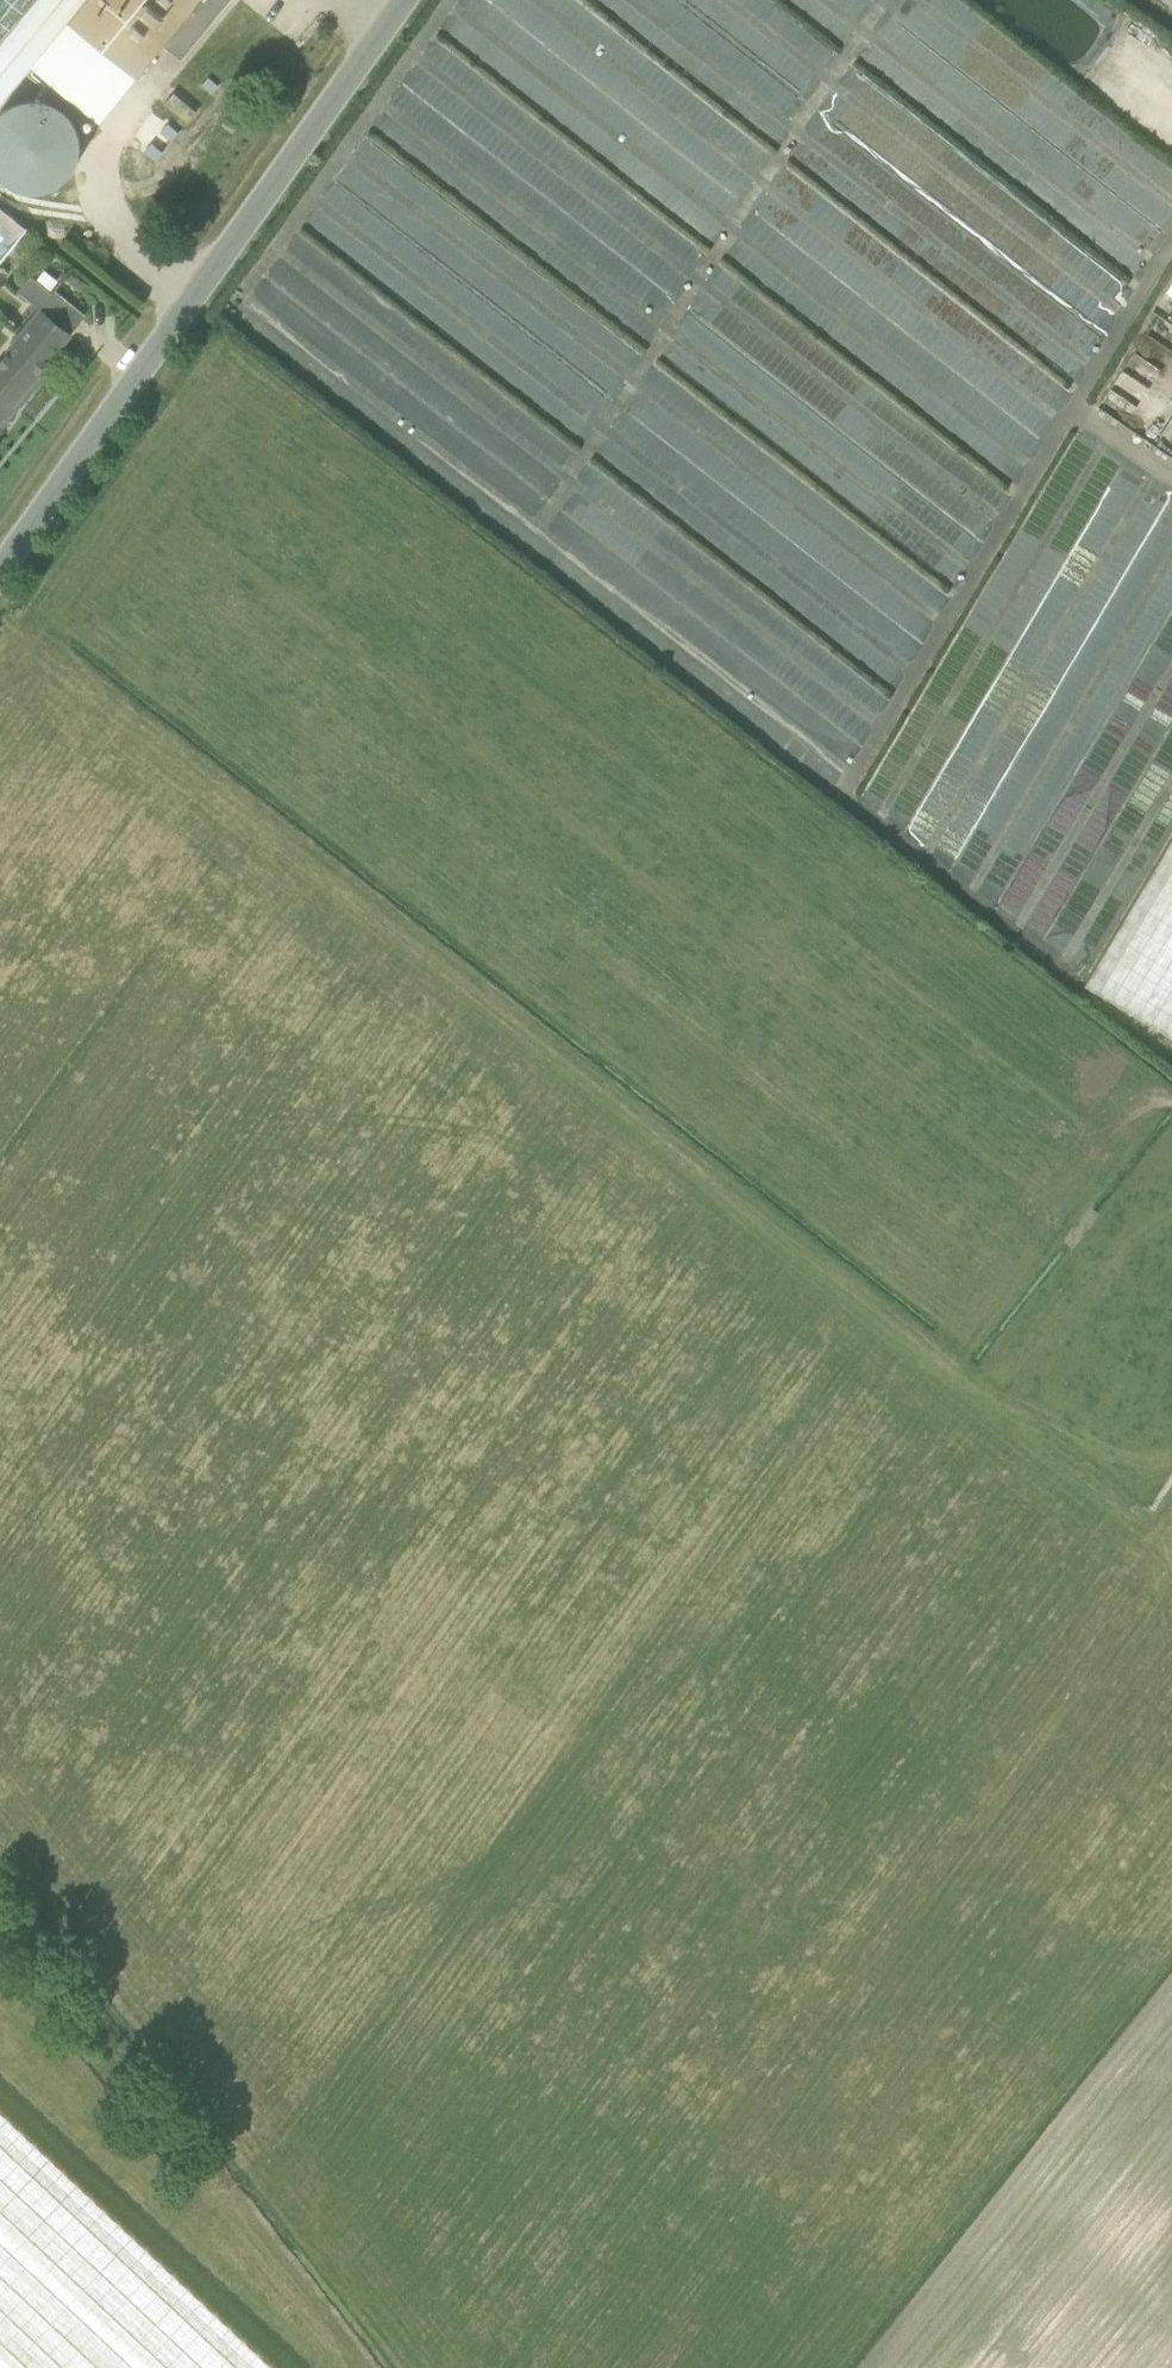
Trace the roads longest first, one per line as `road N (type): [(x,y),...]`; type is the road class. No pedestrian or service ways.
road 1 (unclassified): [(0,570),(404,0)]

